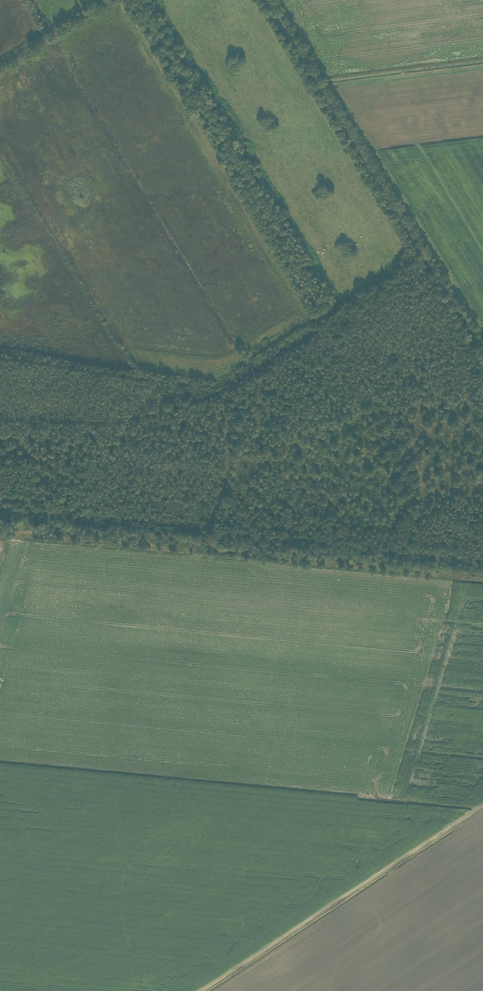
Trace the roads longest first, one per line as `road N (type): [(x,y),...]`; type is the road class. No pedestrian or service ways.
road 1 (track): [(0,532),(482,581)]
road 2 (track): [(482,807),(204,990)]

